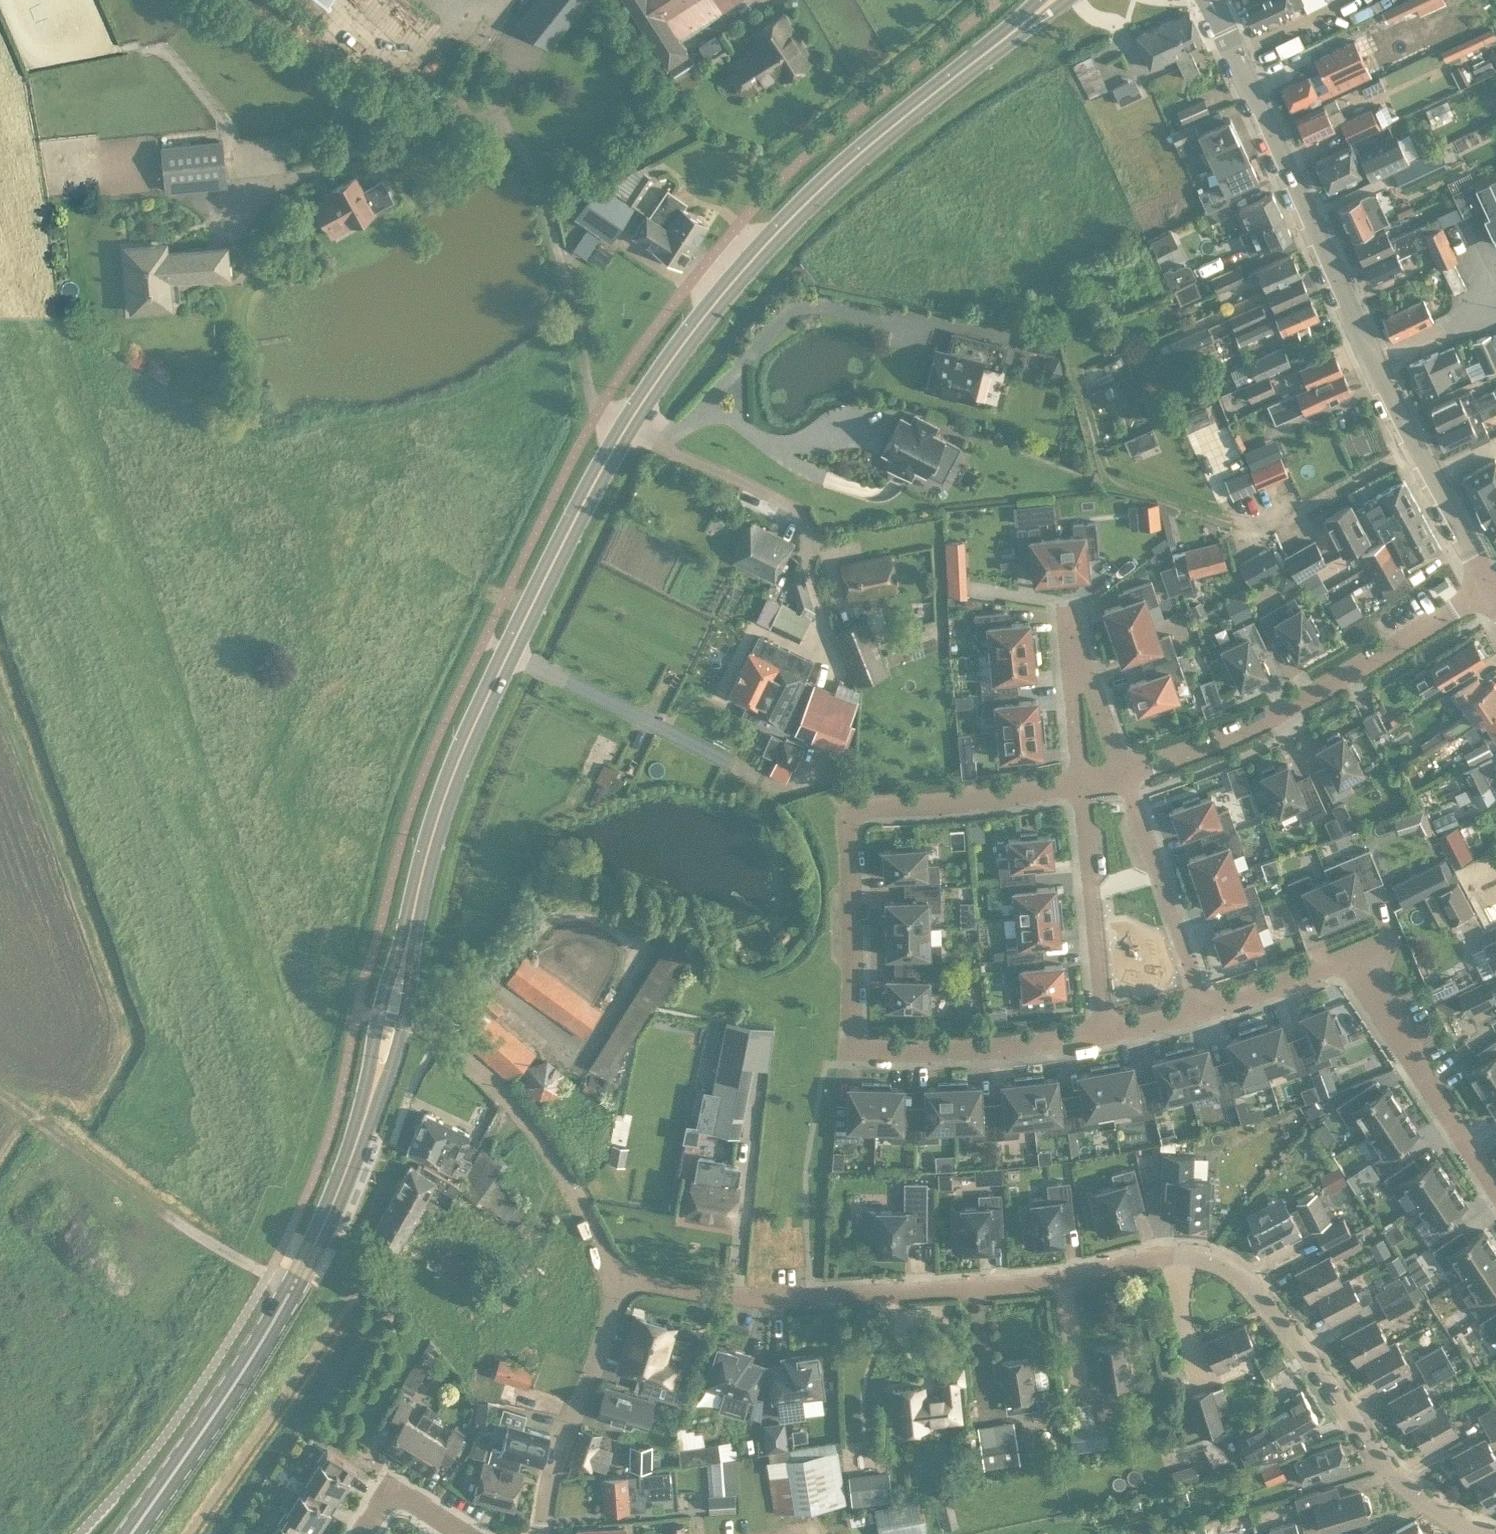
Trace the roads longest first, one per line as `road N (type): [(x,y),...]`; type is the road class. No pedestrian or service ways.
road 1 (residential): [(1495,1531),(1420,1493),(1394,1470),(1253,1284),(1209,1251),(1181,1246),(1031,1276),(810,1292),(612,1273)]
road 2 (residential): [(1079,782),(963,799),(848,803),(849,1044),(957,1047),(1101,1029)]
road 3 (tertiary): [(1494,582),(1376,359),(1215,0)]
road 4 (secondary): [(626,421),(783,220),(1016,21)]
road 5 (secondary): [(408,934),(461,749),(626,421)]
road 6 (secondary): [(126,1533),(284,1298),(372,1086)]
road 7 (residential): [(1203,1006),(1353,955),(1495,1182)]
road 8 (residential): [(1494,582),(1310,692),(1170,758),(1121,771)]
road 9 (unclassified): [(612,1273),(578,1196),(524,1113),(452,1038),(403,1017)]
road 10 (residential): [(1079,782),(1067,612),(1121,771)]
road 11 (unclassified): [(612,1273),(608,1319),(547,1476),(542,1533)]
road 12 (residential): [(1121,771),(1203,1006)]
road 13 (residential): [(1101,1029),(1079,782)]
road 14 (unclassified): [(626,421),(597,405),(588,382),(548,200)]

